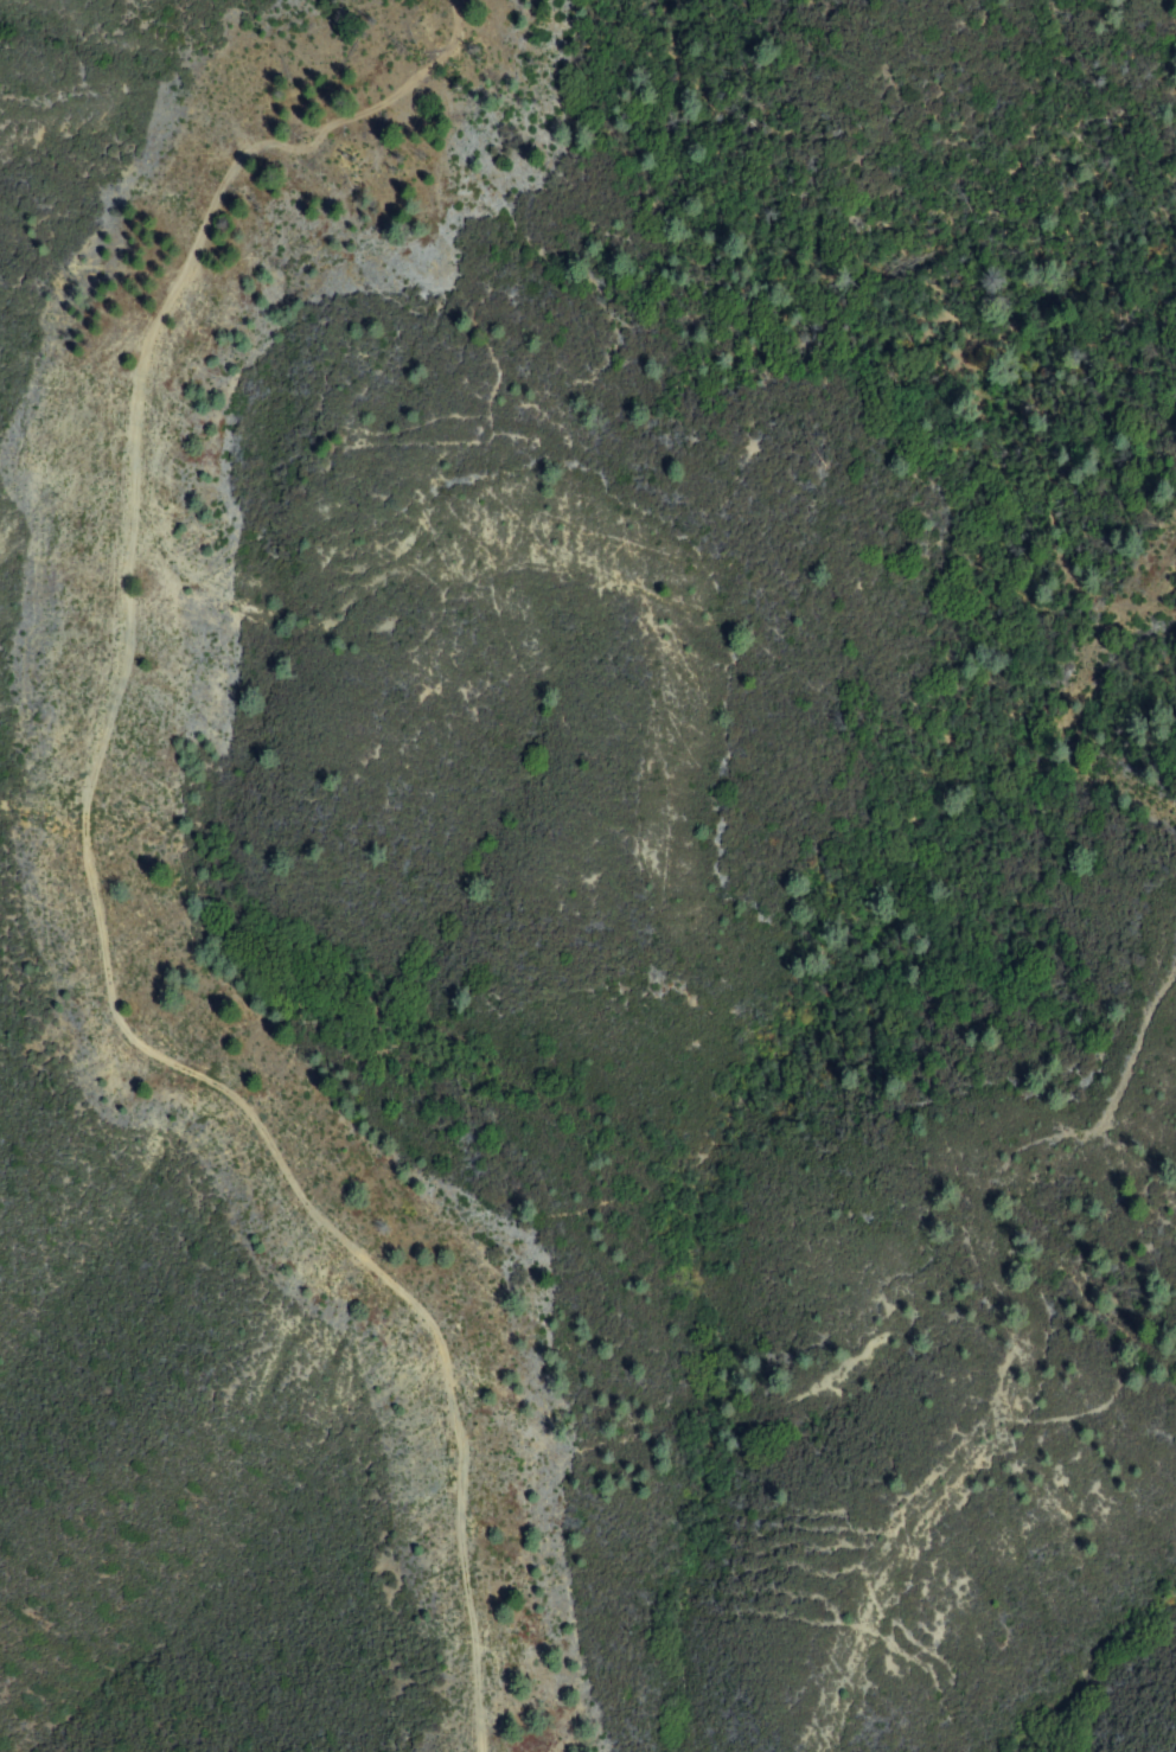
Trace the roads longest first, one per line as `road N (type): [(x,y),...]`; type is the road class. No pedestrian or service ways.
road 1 (track): [(1088,1144),(1124,1105),(1175,980)]

